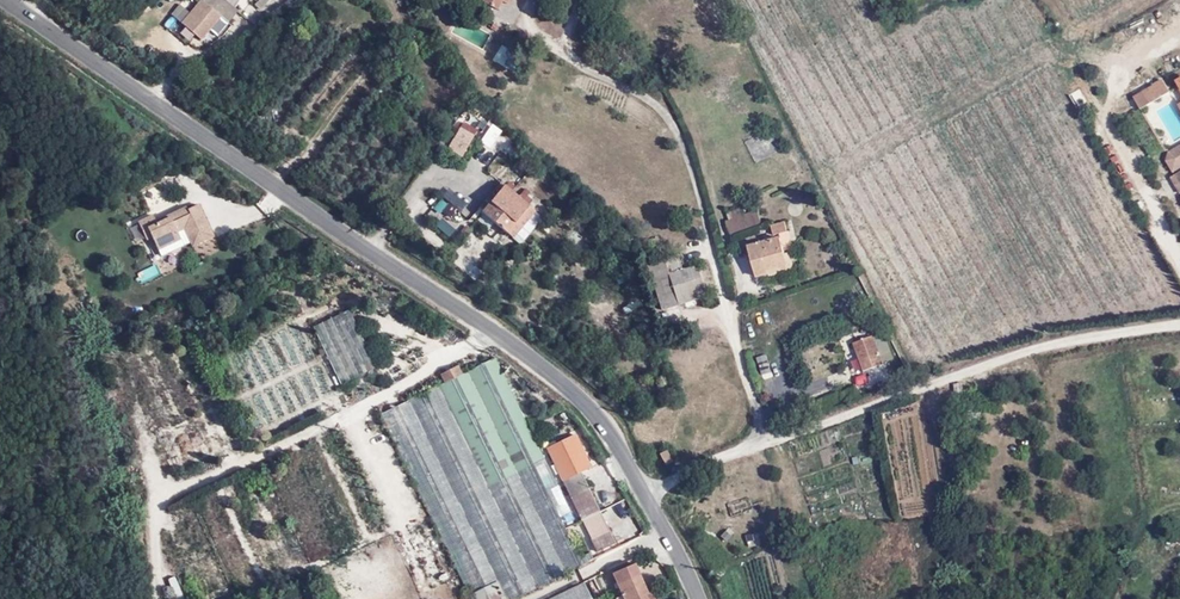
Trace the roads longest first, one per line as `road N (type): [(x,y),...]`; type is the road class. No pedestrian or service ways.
road 1 (unclassified): [(698,598),(629,465),(578,396),(7,0)]
road 2 (track): [(269,182),(305,156),(388,44),(391,4)]

